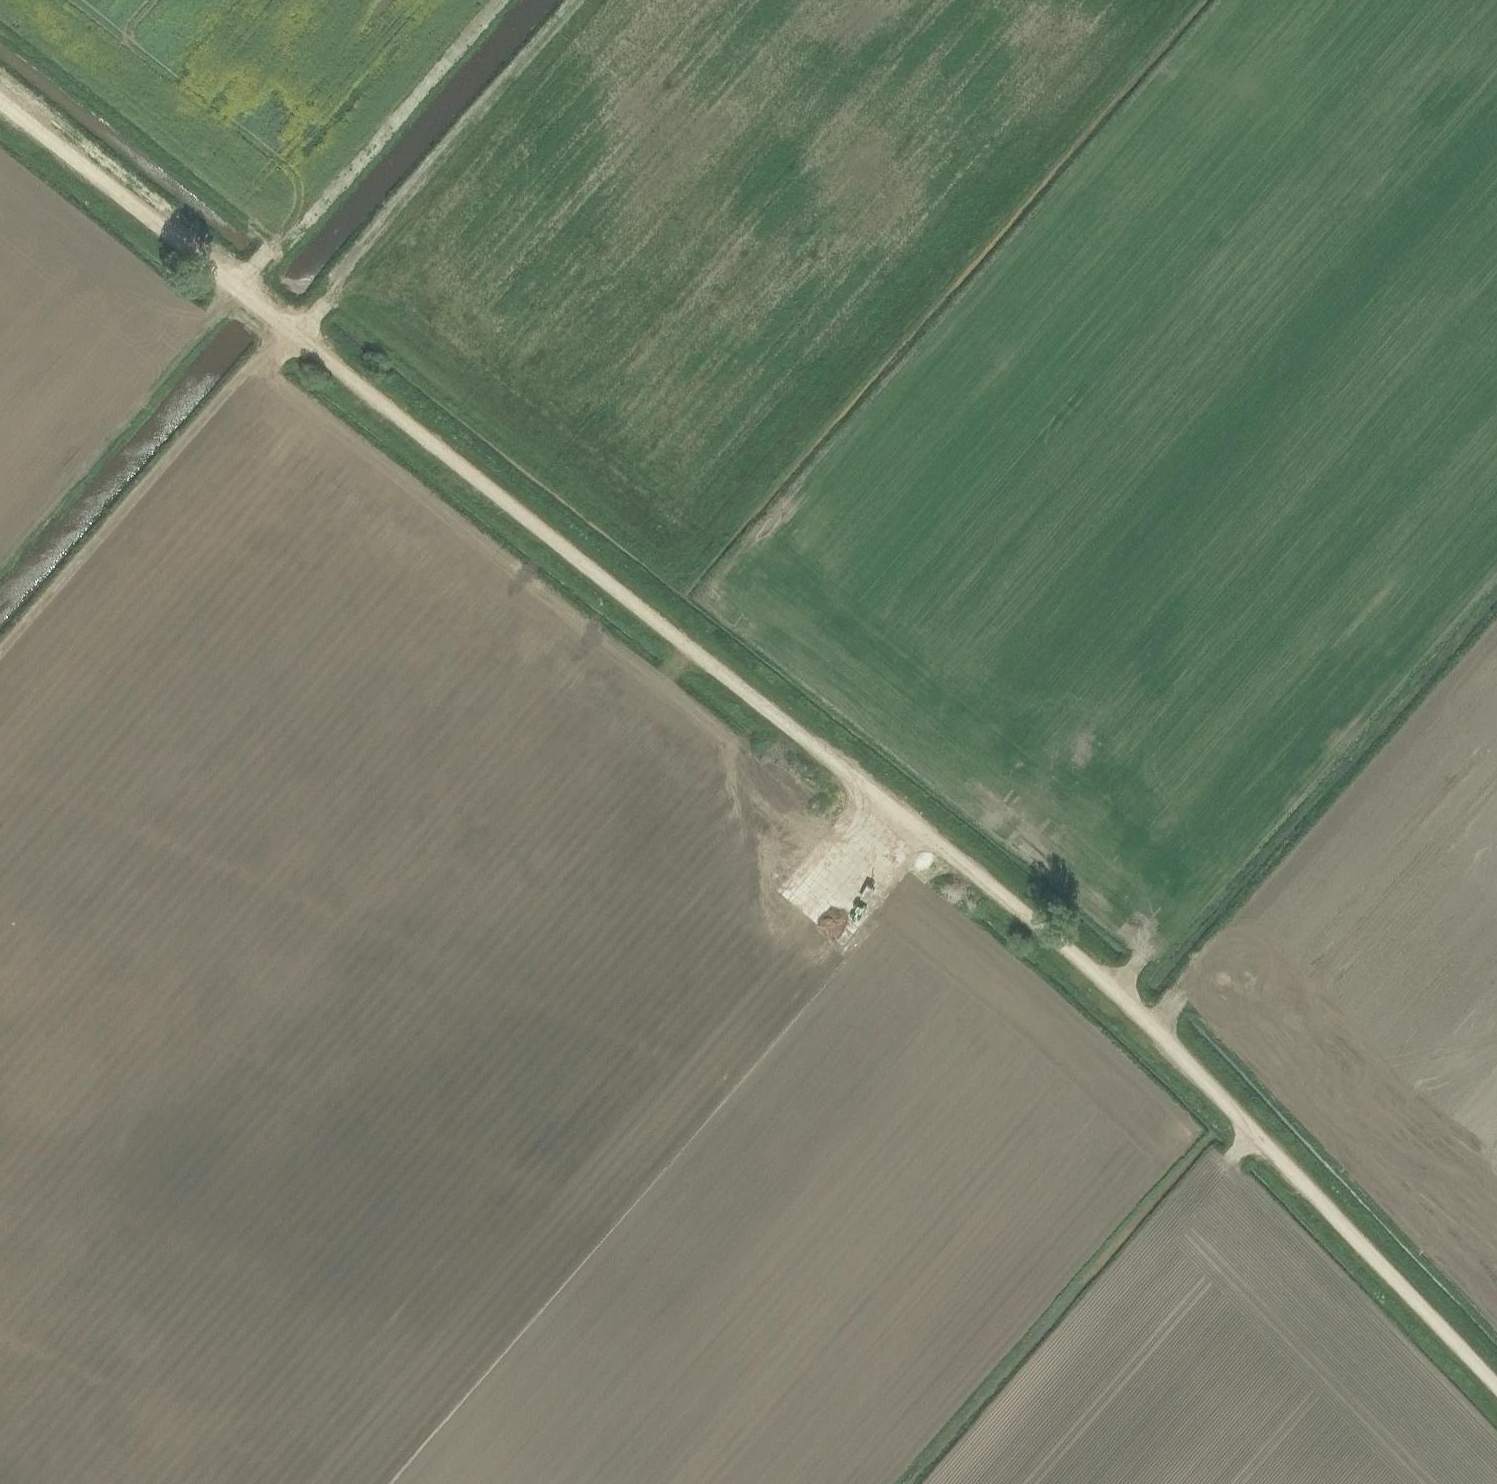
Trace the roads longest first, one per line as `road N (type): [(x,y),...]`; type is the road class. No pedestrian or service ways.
road 1 (unclassified): [(1496,1380),(1179,1050),(957,853),(0,97)]

